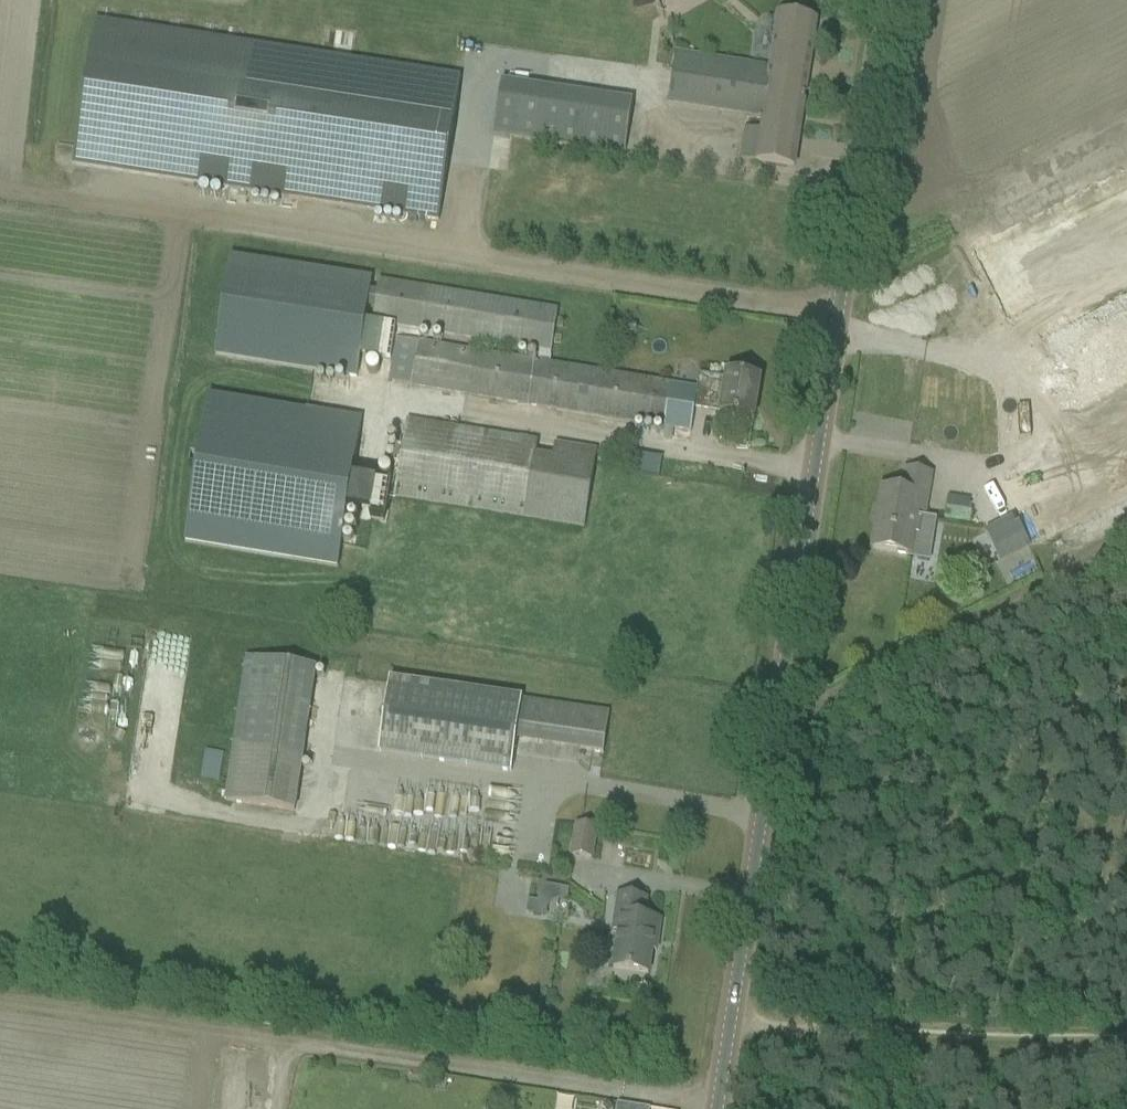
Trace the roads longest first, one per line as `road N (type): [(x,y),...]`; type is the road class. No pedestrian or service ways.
road 1 (tertiary): [(716,1108),(886,0)]
road 2 (track): [(837,320),(0,200)]
road 3 (track): [(717,1105),(0,1000)]
road 4 (track): [(1126,1044),(729,1027)]

